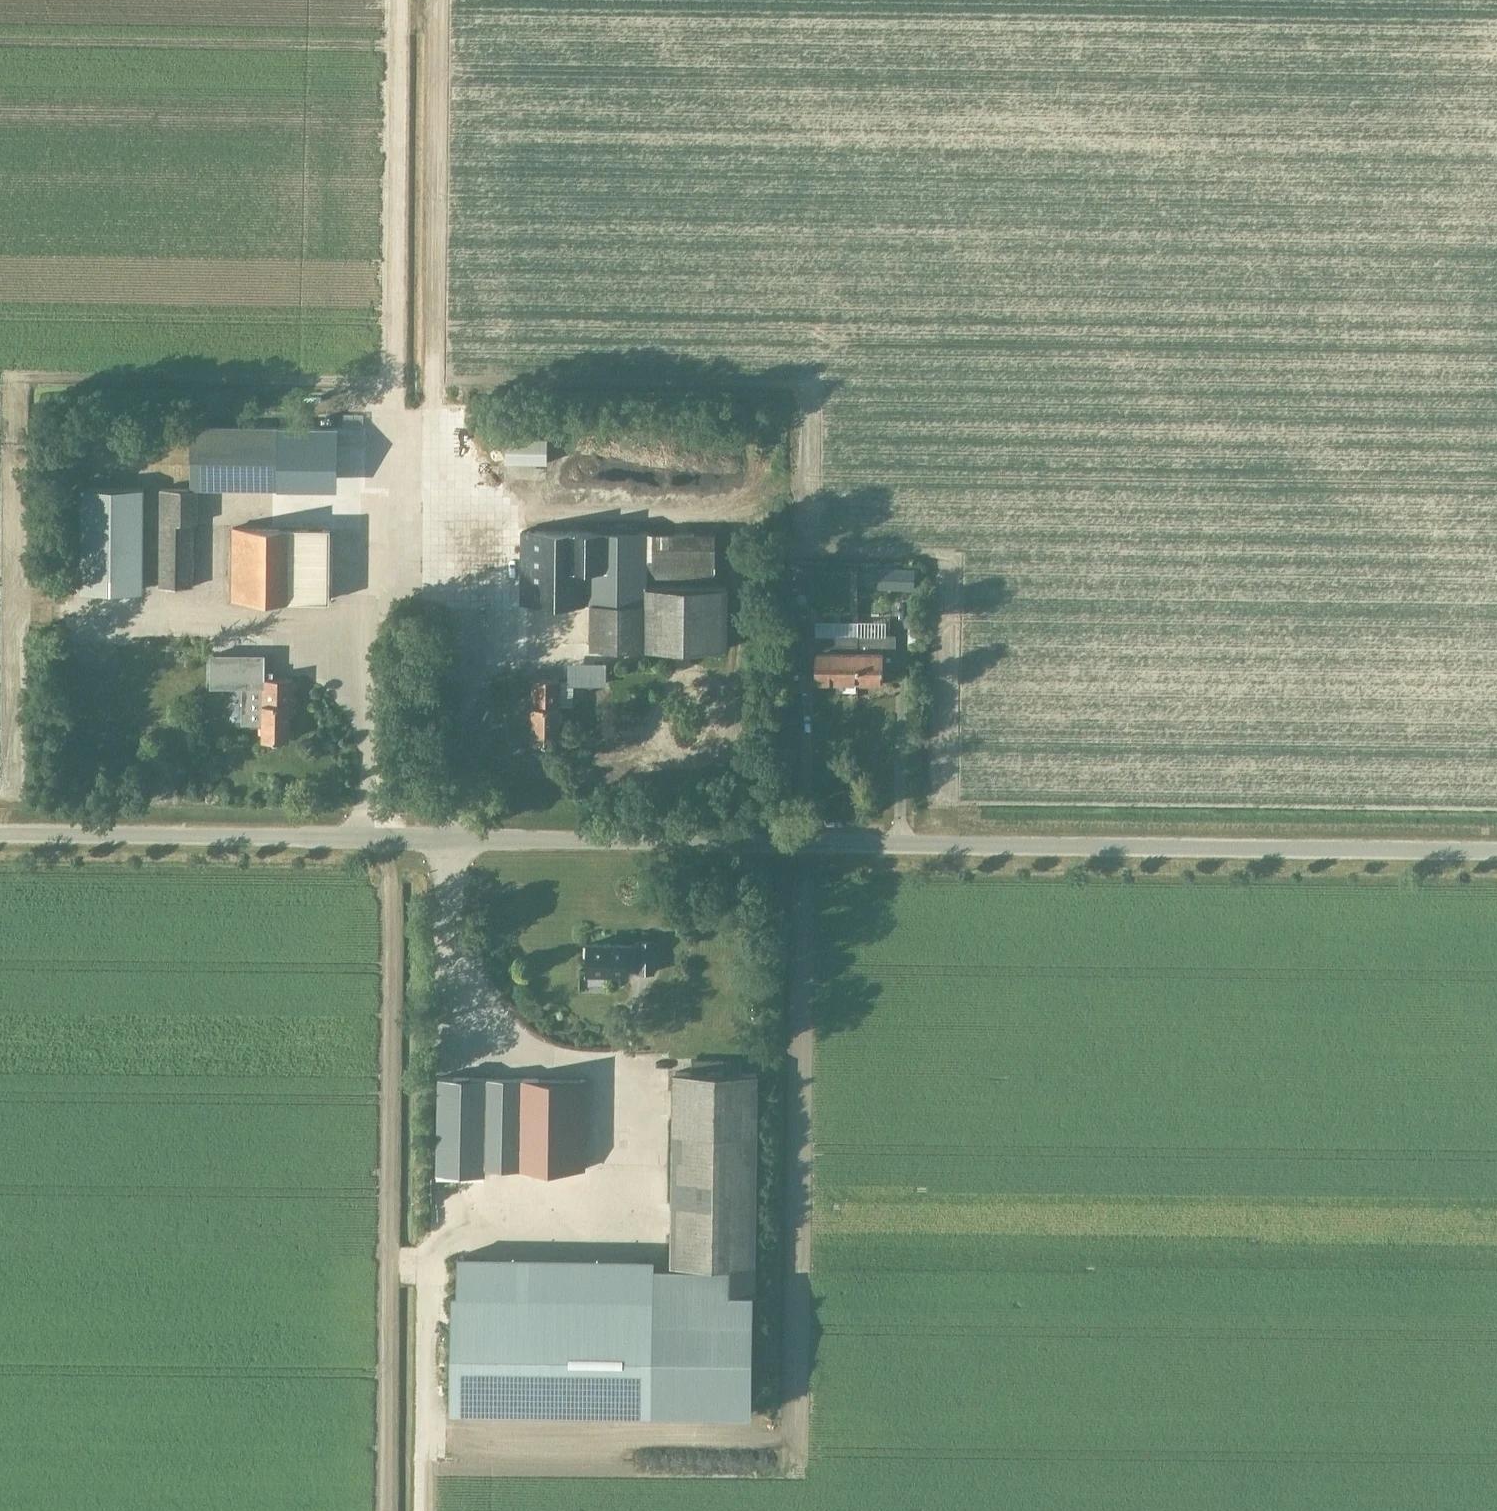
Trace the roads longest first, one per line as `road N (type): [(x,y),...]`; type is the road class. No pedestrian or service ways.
road 1 (unclassified): [(1496,850),(0,835)]

